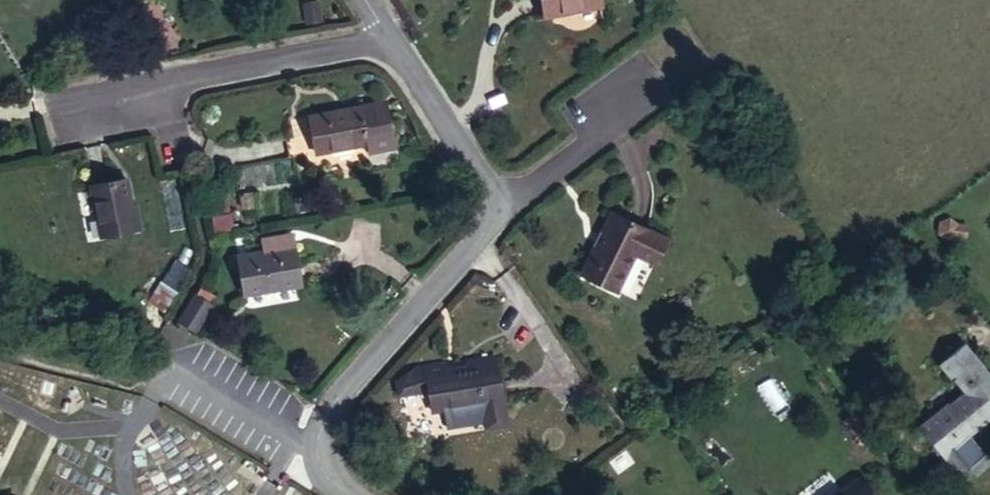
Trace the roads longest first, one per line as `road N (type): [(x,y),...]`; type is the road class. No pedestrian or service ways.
road 1 (residential): [(354,494),(333,482),(320,454),(330,421),(505,216)]
road 2 (residential): [(393,43),(62,108)]
road 3 (residential): [(505,216),(670,89)]
road 4 (residential): [(505,216),(393,43)]

